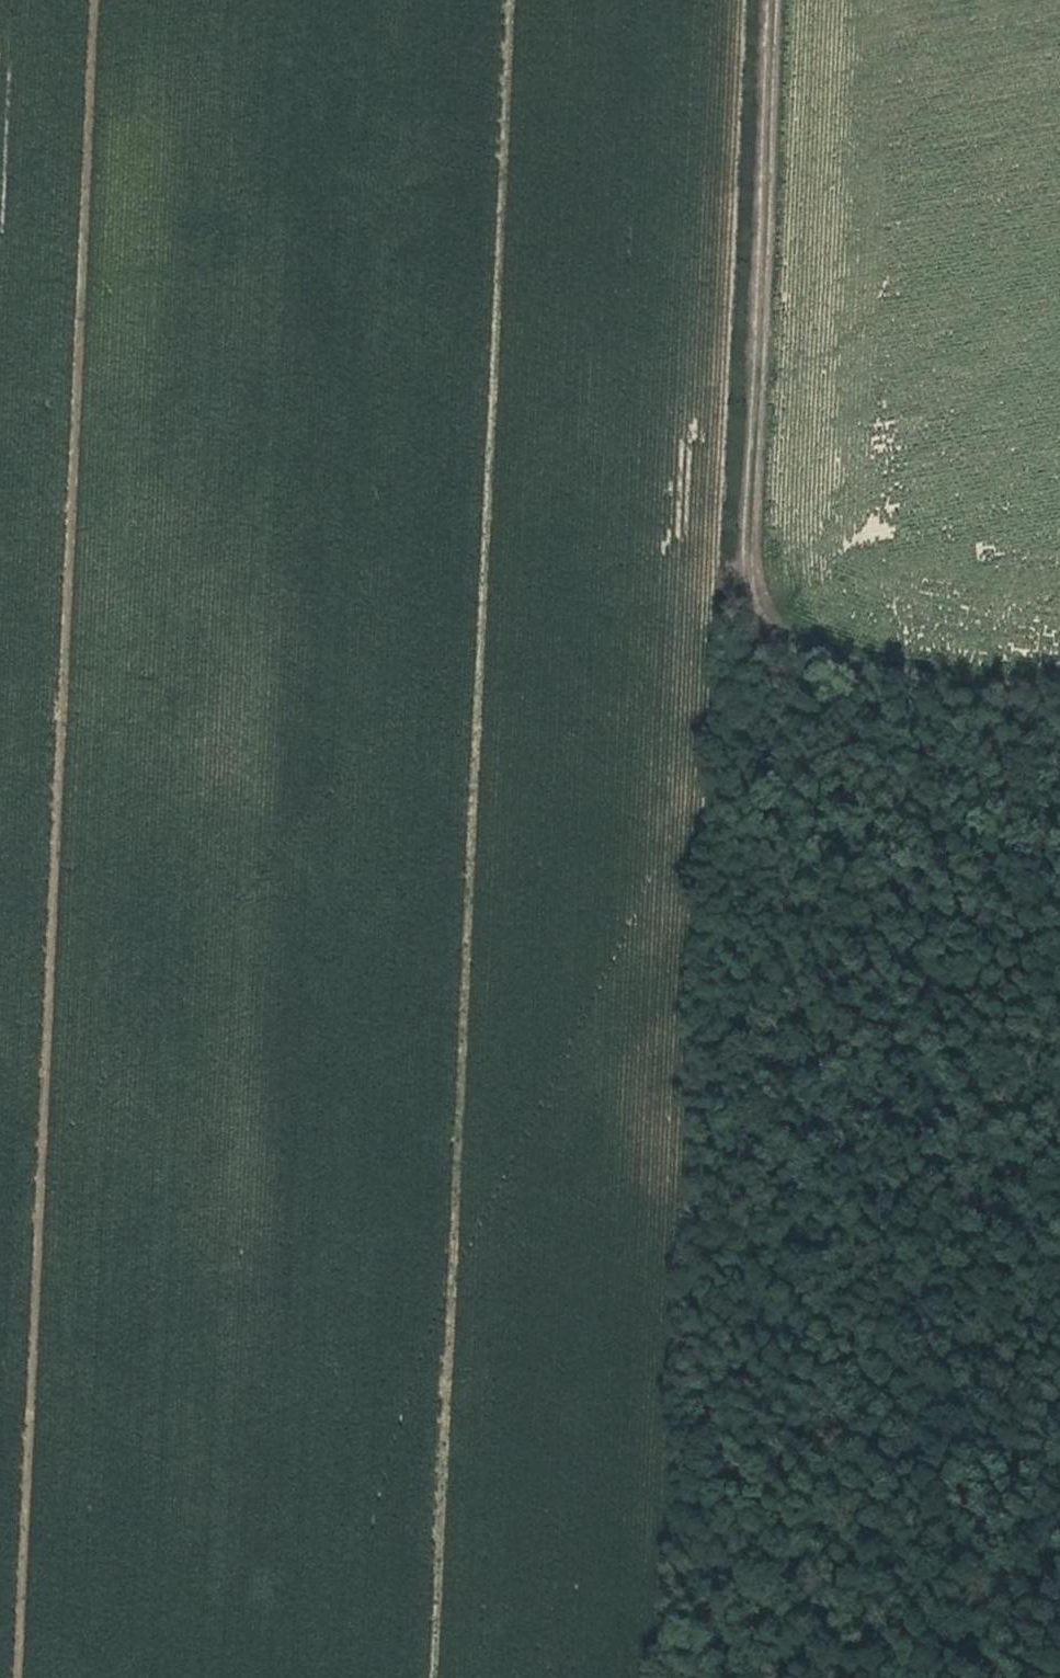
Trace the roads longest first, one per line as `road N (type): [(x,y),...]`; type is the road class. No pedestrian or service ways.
road 1 (track): [(768,0),(745,564)]

